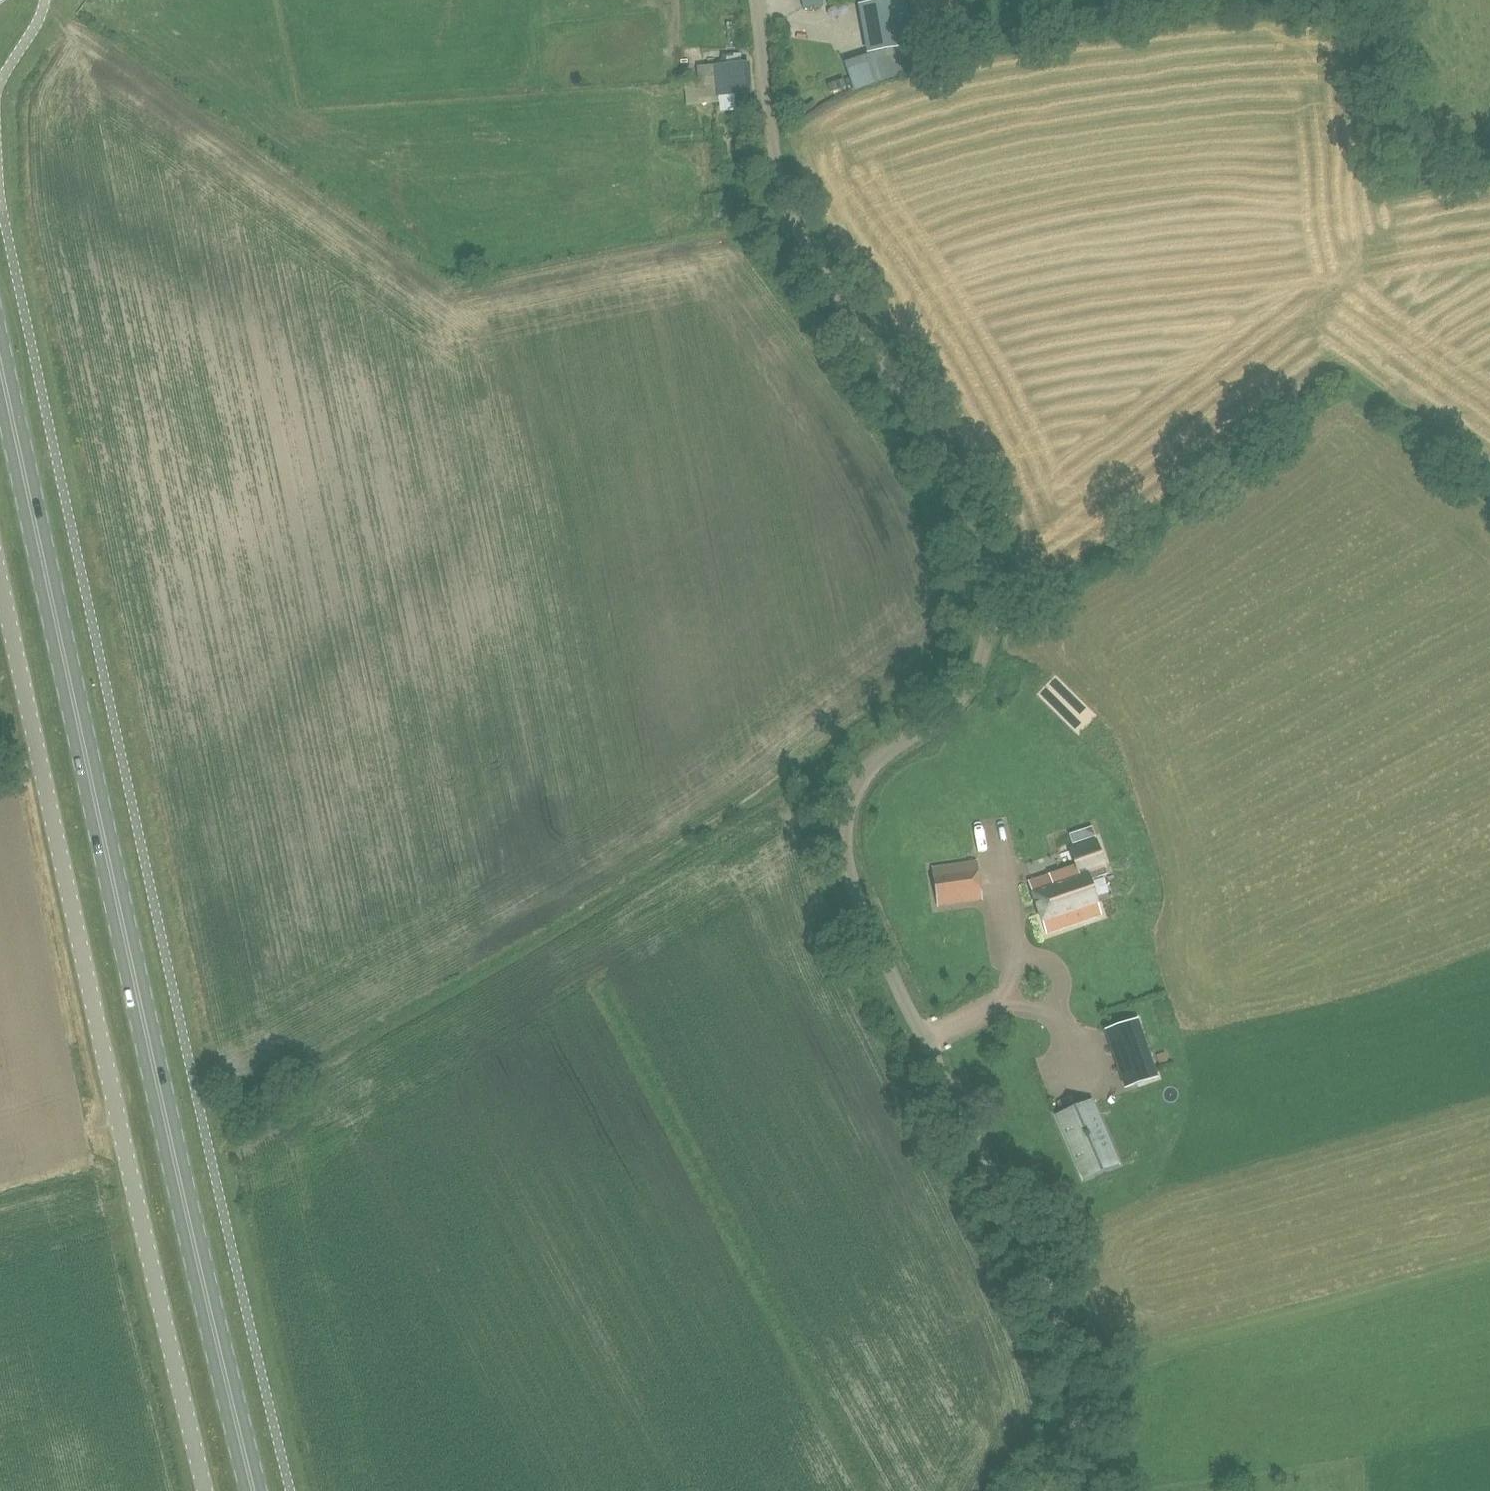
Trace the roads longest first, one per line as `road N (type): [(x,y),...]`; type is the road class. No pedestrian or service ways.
road 1 (primary): [(256,1490),(0,363)]
road 2 (track): [(1060,1476),(1080,1407),(1064,1328),(889,972),(854,891),(844,841),(862,775),(944,712),(971,680),(985,645),(987,608)]
road 3 (unclassified): [(0,584),(206,1490)]
road 4 (track): [(987,608),(955,503),(788,206),(756,0)]

